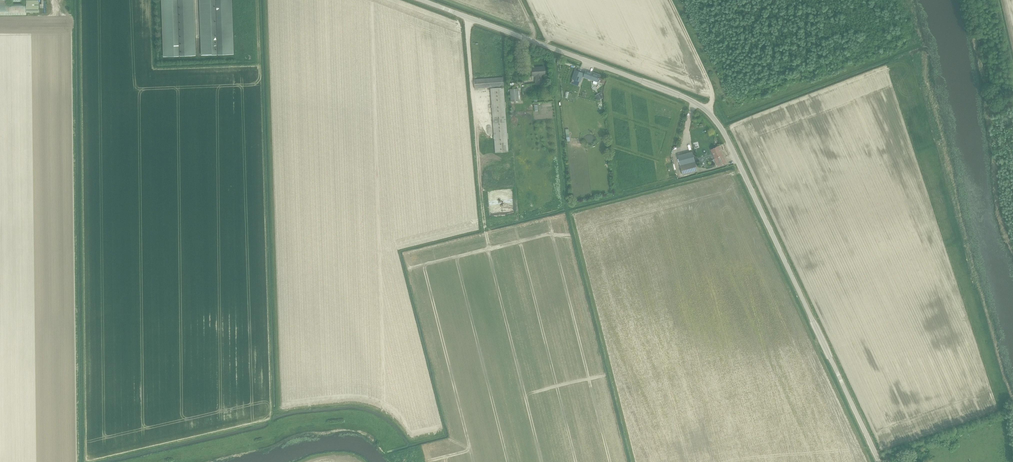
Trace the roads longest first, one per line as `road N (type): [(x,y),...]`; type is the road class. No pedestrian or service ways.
road 1 (tertiary): [(880,461),(710,115),(675,93),(422,0)]
road 2 (track): [(470,18),(486,233)]
road 3 (track): [(670,0),(712,88),(707,111)]

